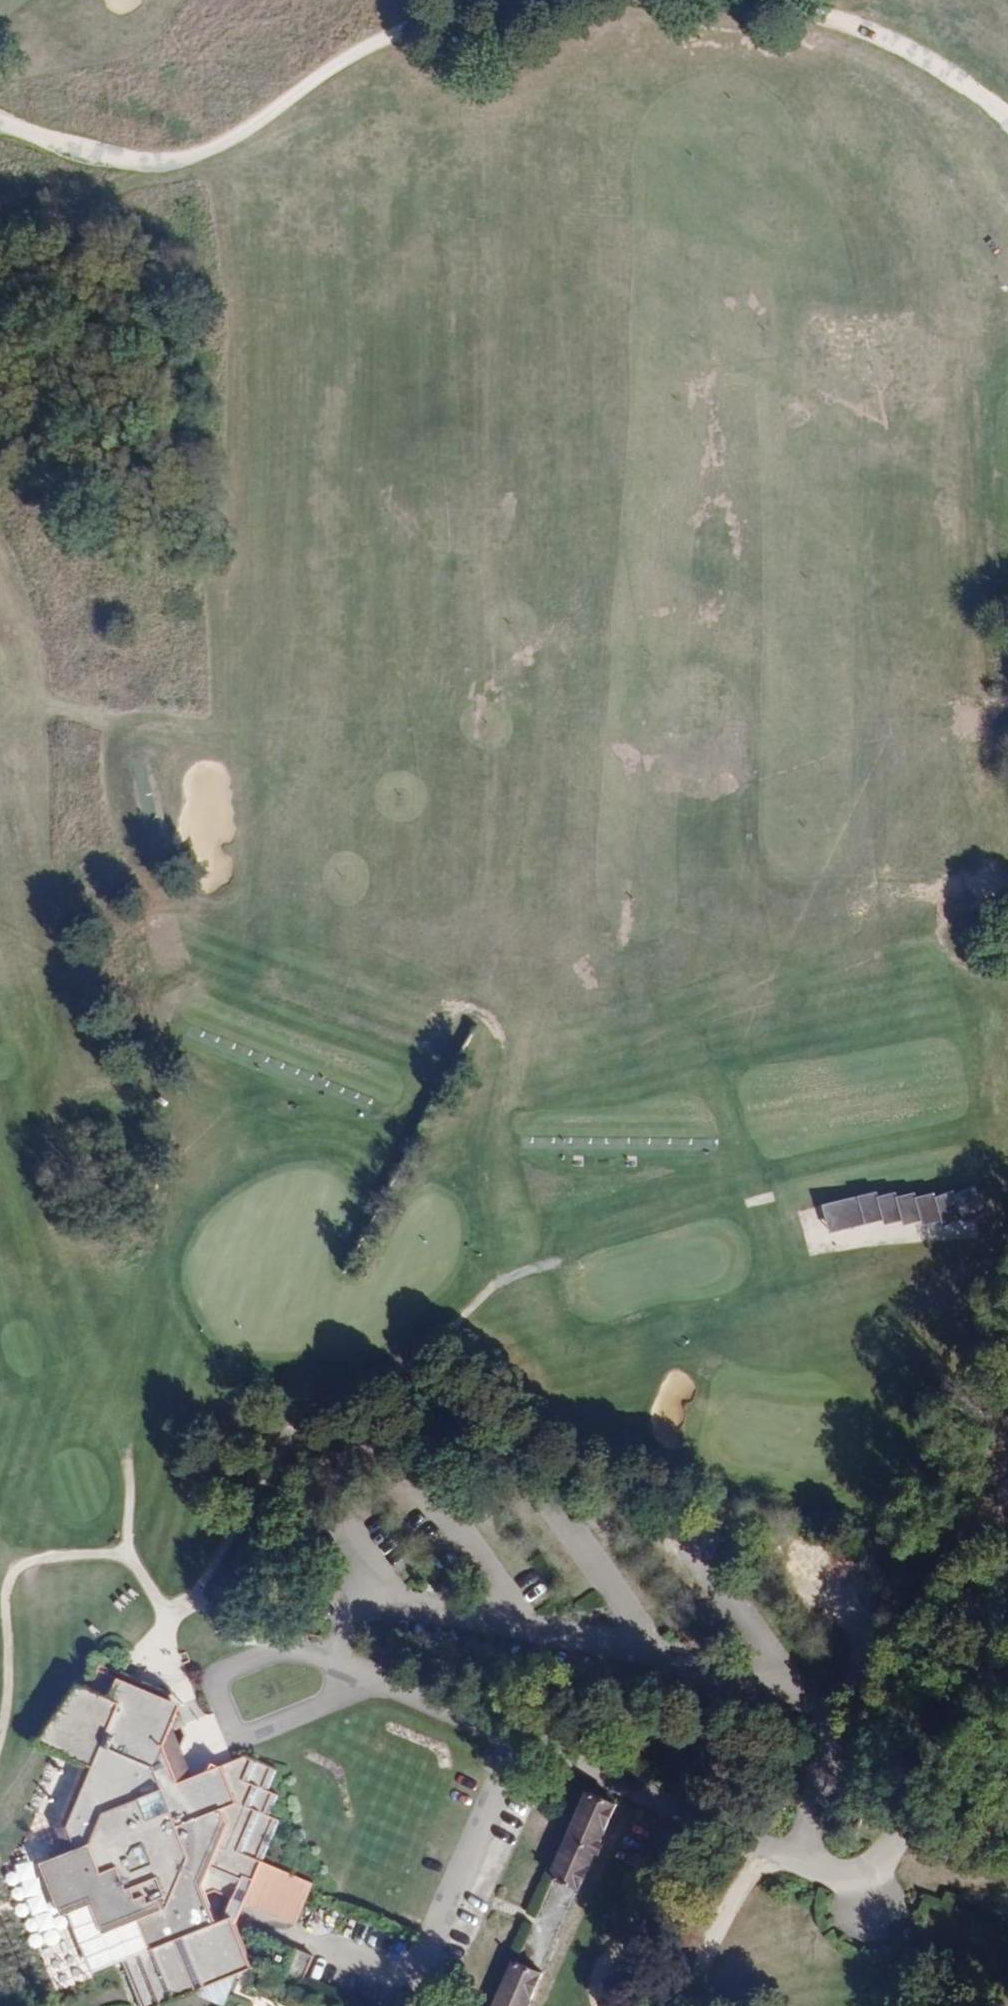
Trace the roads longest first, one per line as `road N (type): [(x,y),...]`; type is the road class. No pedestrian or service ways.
road 1 (track): [(0,126),(99,155),(174,158),(226,143),(364,48),(478,0)]
road 2 (track): [(778,0),(930,58),(1007,120)]

